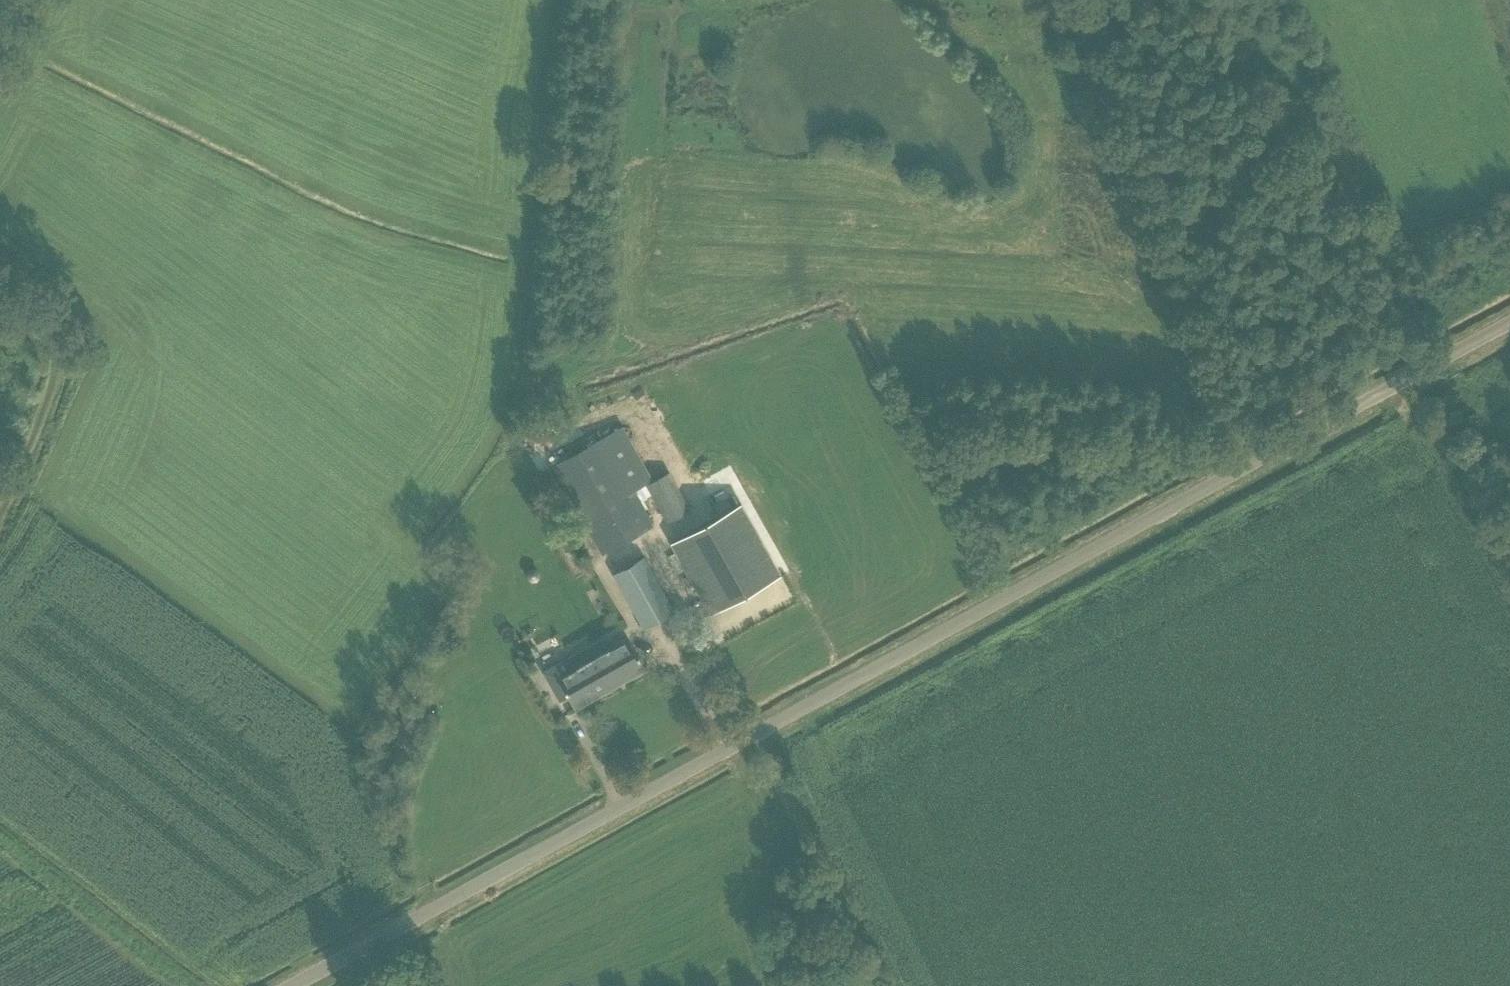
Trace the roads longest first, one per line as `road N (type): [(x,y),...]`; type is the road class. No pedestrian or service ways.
road 1 (unclassified): [(290,985),(1509,322)]
road 2 (track): [(0,301),(44,328),(57,361),(0,516)]

